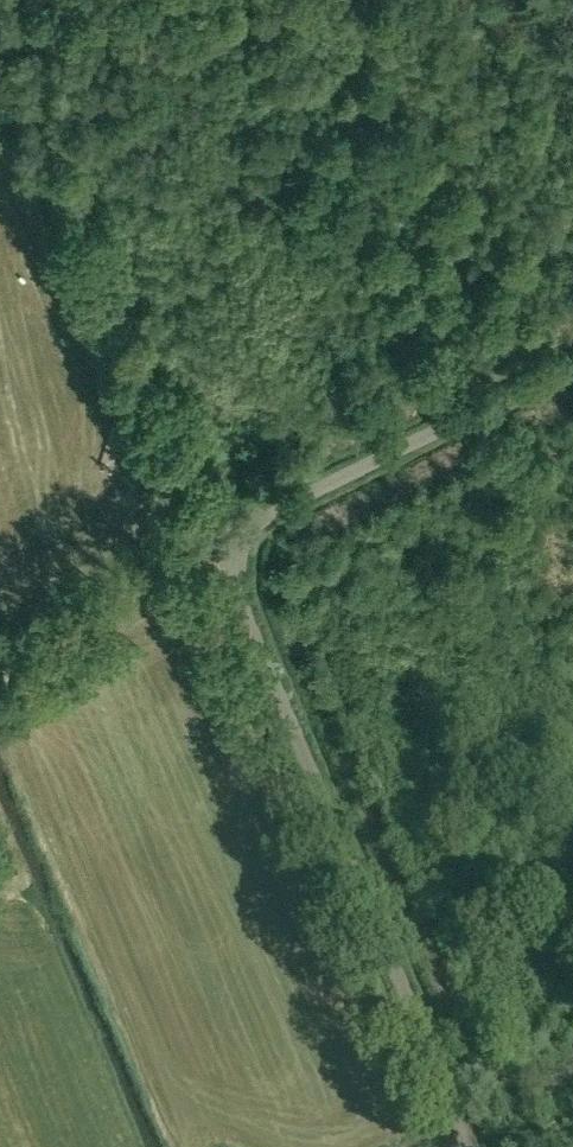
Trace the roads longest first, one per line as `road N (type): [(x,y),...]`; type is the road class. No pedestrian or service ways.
road 1 (unclassified): [(572,369),(248,529),(231,555),(474,1146)]
road 2 (track): [(234,542),(0,666)]

